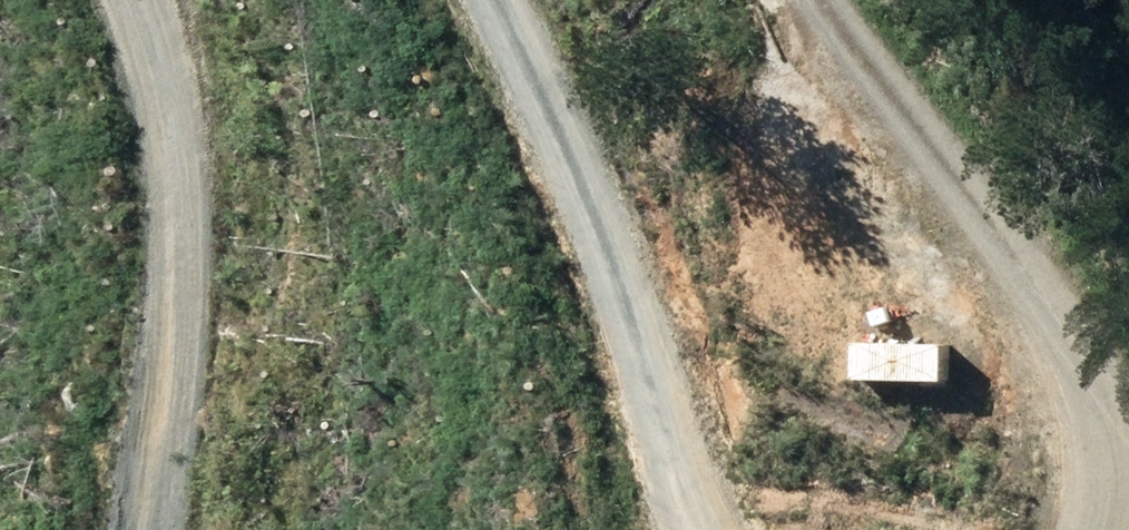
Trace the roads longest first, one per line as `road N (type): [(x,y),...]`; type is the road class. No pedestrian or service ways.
road 1 (track): [(822,0),(863,84),(1128,486)]
road 2 (track): [(682,529),(461,0)]
road 3 (track): [(131,0),(153,79),(119,529)]

